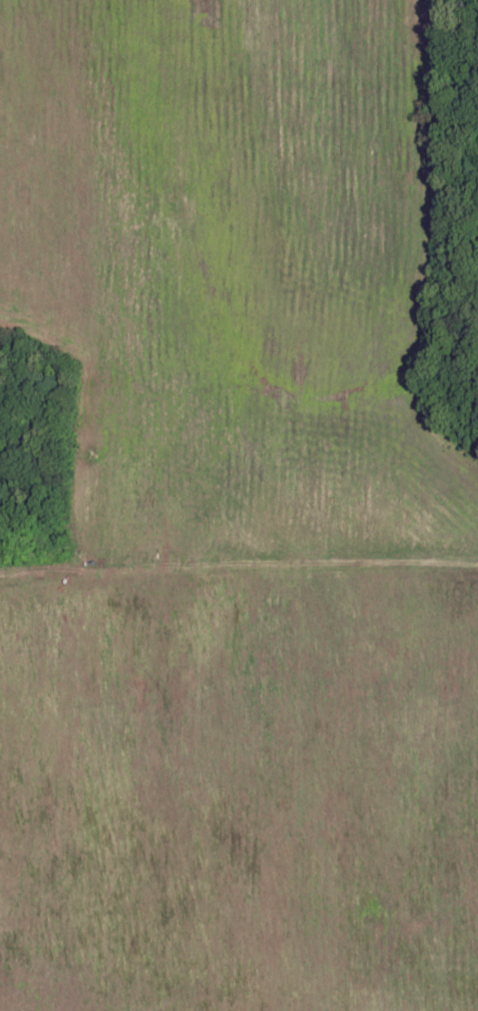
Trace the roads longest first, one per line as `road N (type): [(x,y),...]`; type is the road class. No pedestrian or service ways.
road 1 (residential): [(0,568),(477,557)]

